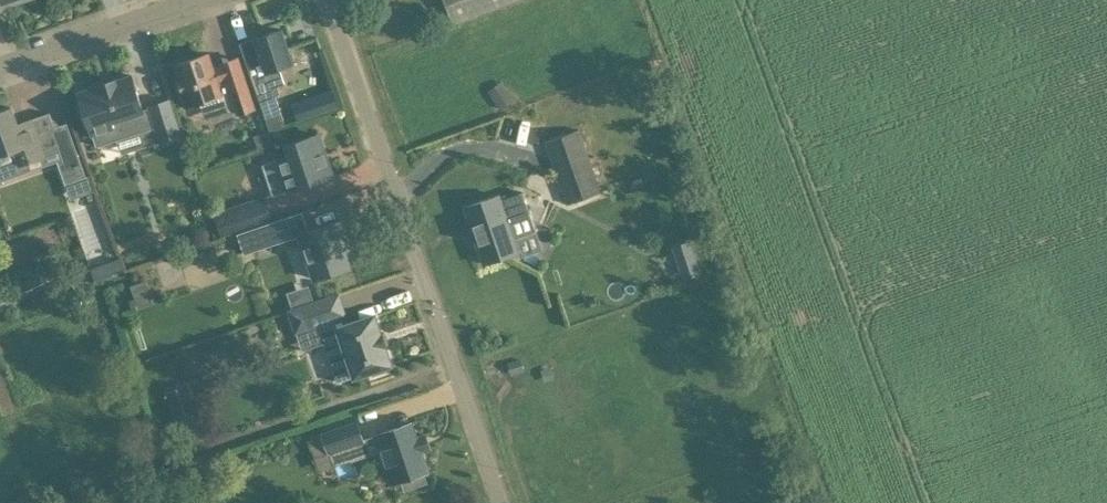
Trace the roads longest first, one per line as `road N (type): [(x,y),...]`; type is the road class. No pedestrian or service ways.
road 1 (residential): [(499,502),(328,0)]
road 2 (residential): [(0,66),(195,0)]

